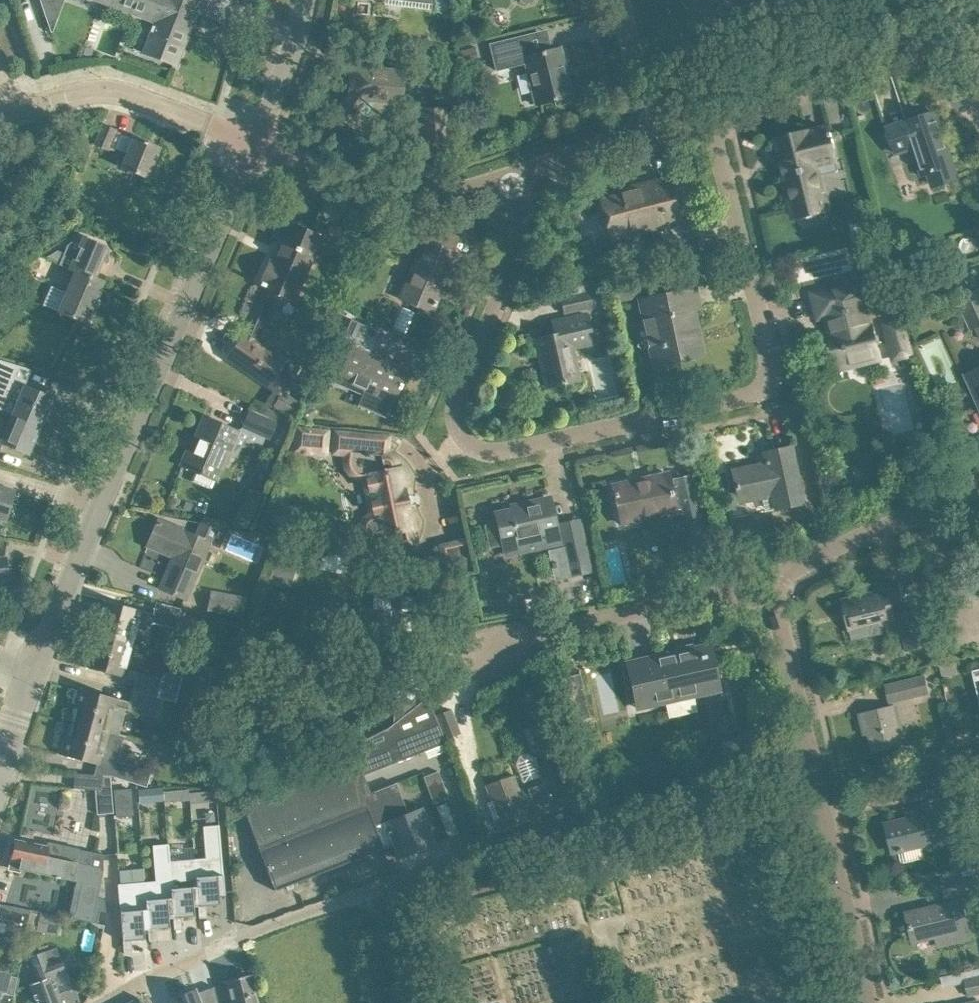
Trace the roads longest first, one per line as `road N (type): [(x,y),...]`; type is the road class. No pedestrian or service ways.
road 1 (residential): [(511,178),(523,238),(459,393),(454,412),(462,437),(480,451),(506,451),(740,399),(755,393),(770,360),(708,110)]
road 2 (residential): [(33,669),(255,143)]
road 3 (residential): [(867,1002),(776,603)]
road 4 (residential): [(708,110),(941,32),(958,32),(978,50)]
road 5 (residential): [(496,649),(533,633),(715,594),(776,603)]
road 6 (residential): [(255,143),(396,193),(430,195),(511,178)]
road 7 (residential): [(9,112),(94,90),(124,93),(255,143)]
road 8 (residential): [(776,603),(774,586),(787,569),(930,508)]
road 9 (residential): [(255,143),(306,0)]
road 10 (residential): [(511,178),(652,127)]
road 11 (residential): [(106,1002),(240,938)]
road 12 (residential): [(652,127),(621,0)]

